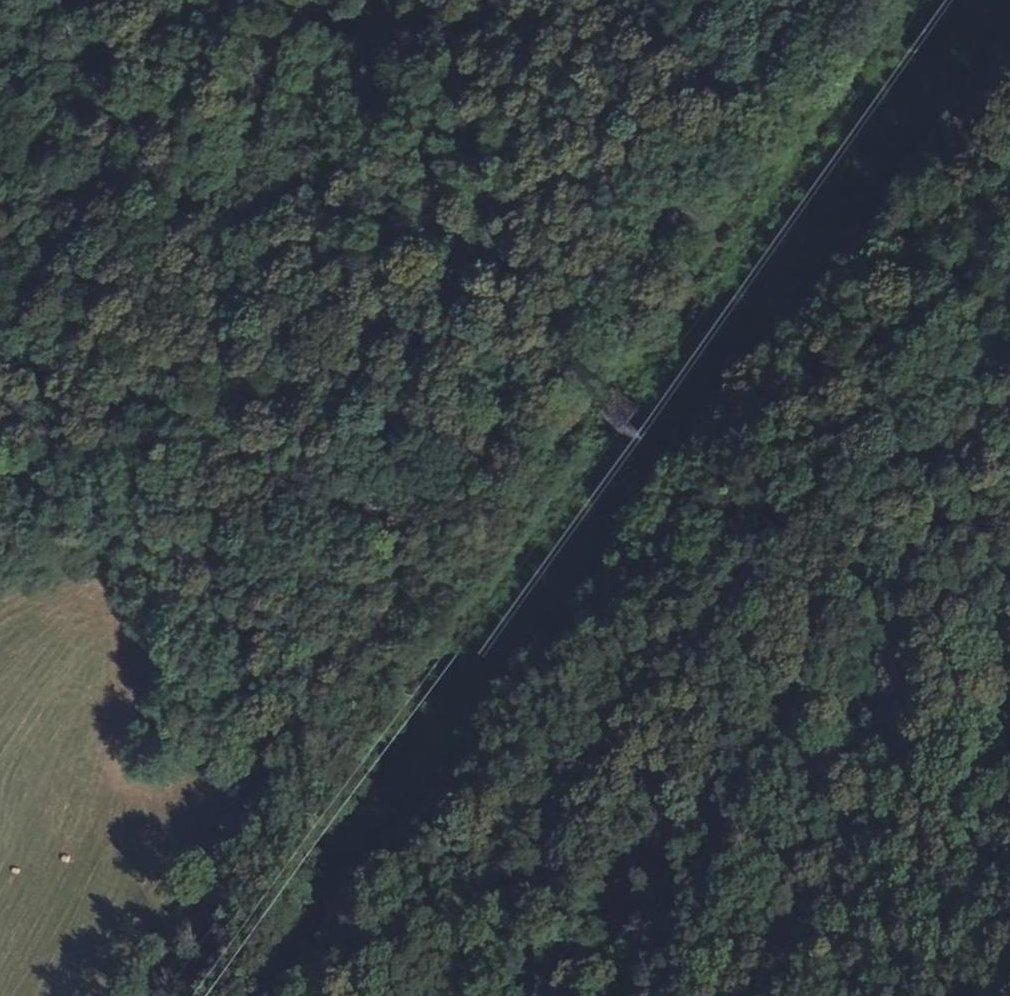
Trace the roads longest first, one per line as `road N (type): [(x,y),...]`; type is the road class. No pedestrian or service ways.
road 1 (track): [(1009,320),(981,379),(918,590),(885,796),(775,995)]

